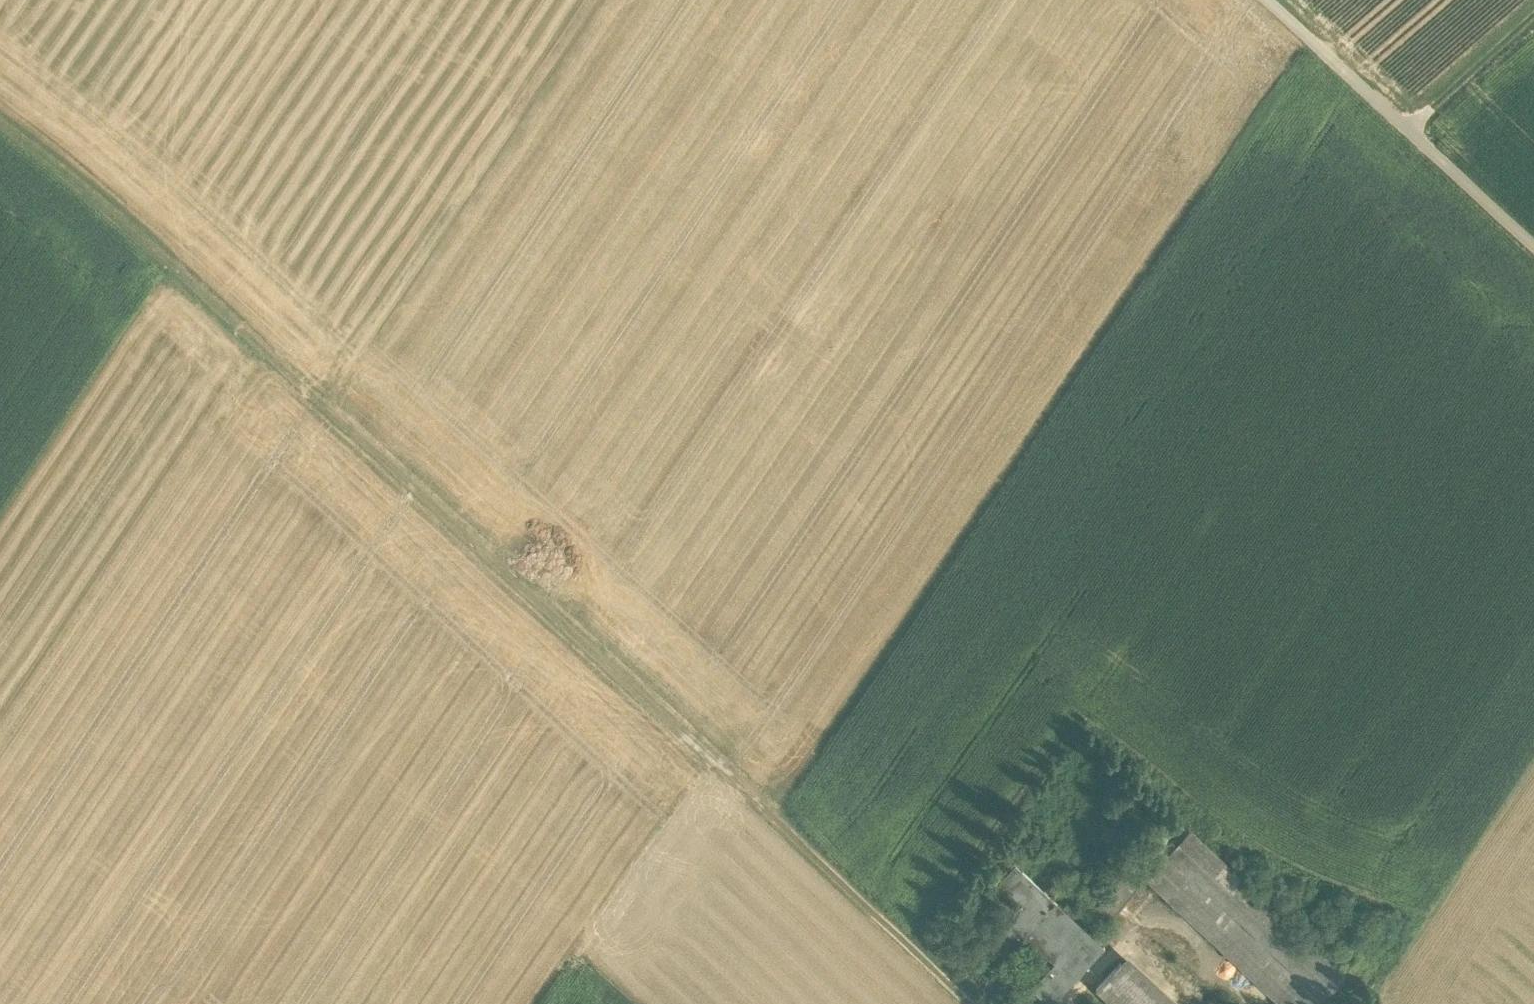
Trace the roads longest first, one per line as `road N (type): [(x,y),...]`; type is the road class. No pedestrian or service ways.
road 1 (track): [(0,126),(110,206),(973,1003)]
road 2 (track): [(1533,246),(1268,0)]
road 3 (track): [(1533,19),(1410,131)]

